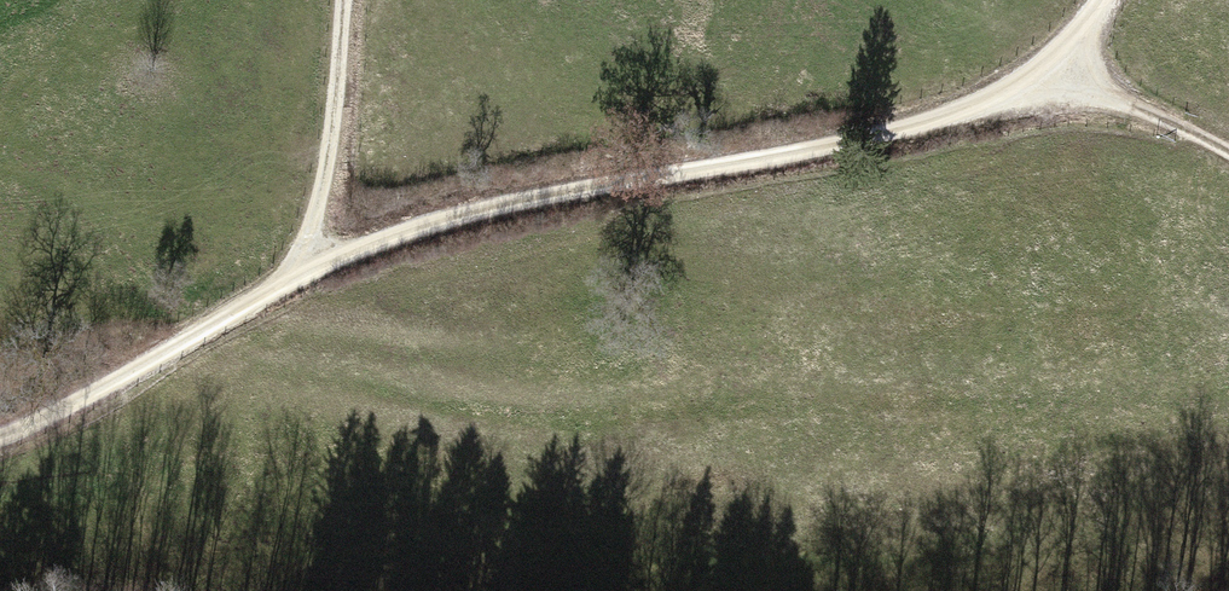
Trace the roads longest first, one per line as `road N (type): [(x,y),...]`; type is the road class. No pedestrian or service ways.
road 1 (track): [(1101,0),(1049,74),(901,134),(726,170),(561,193),(407,233),(276,293),(53,424),(0,440)]
road 2 (track): [(288,288),(325,183),(343,0)]
road 3 (track): [(1228,153),(1049,74)]

